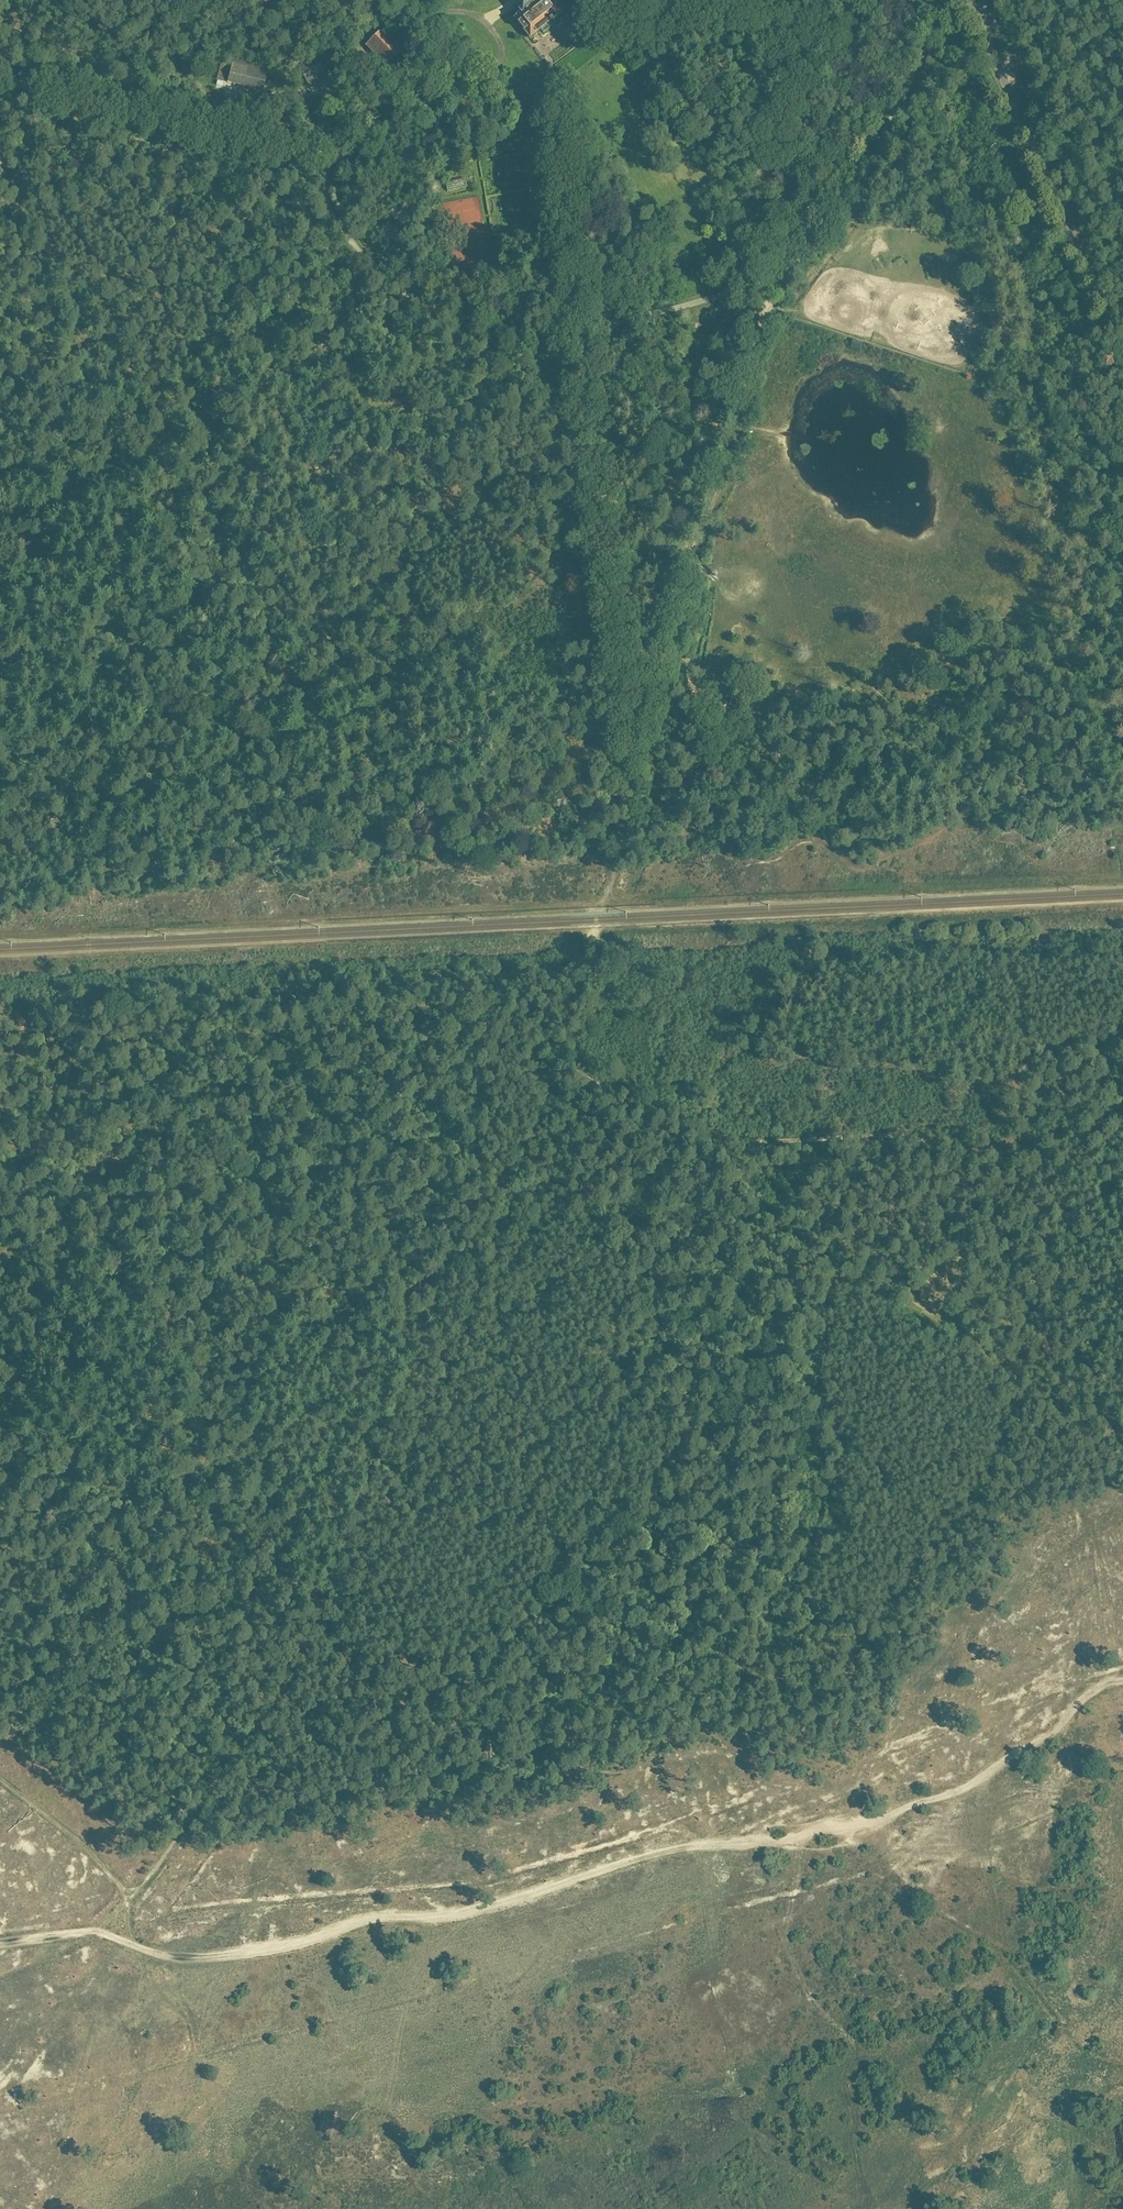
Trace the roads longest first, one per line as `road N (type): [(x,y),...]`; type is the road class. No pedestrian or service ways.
road 1 (track): [(1122,1681),(1083,1699),(1057,1733),(1028,1744),(960,1794),(842,1825),(669,1849),(464,1913),(374,1921),(258,1950),(156,1955),(92,1927),(0,1945)]
road 2 (unclassified): [(326,158),(328,204),(357,247),(479,308),(598,321),(742,289),(798,260),(830,227),(902,96),(941,0)]
road 3 (track): [(625,745),(576,328)]
road 4 (unclassified): [(1122,344),(969,0)]
road 5 (track): [(0,70),(327,145)]
road 6 (unclassified): [(326,158),(505,64)]
road 7 (unclassified): [(326,158),(358,23)]

